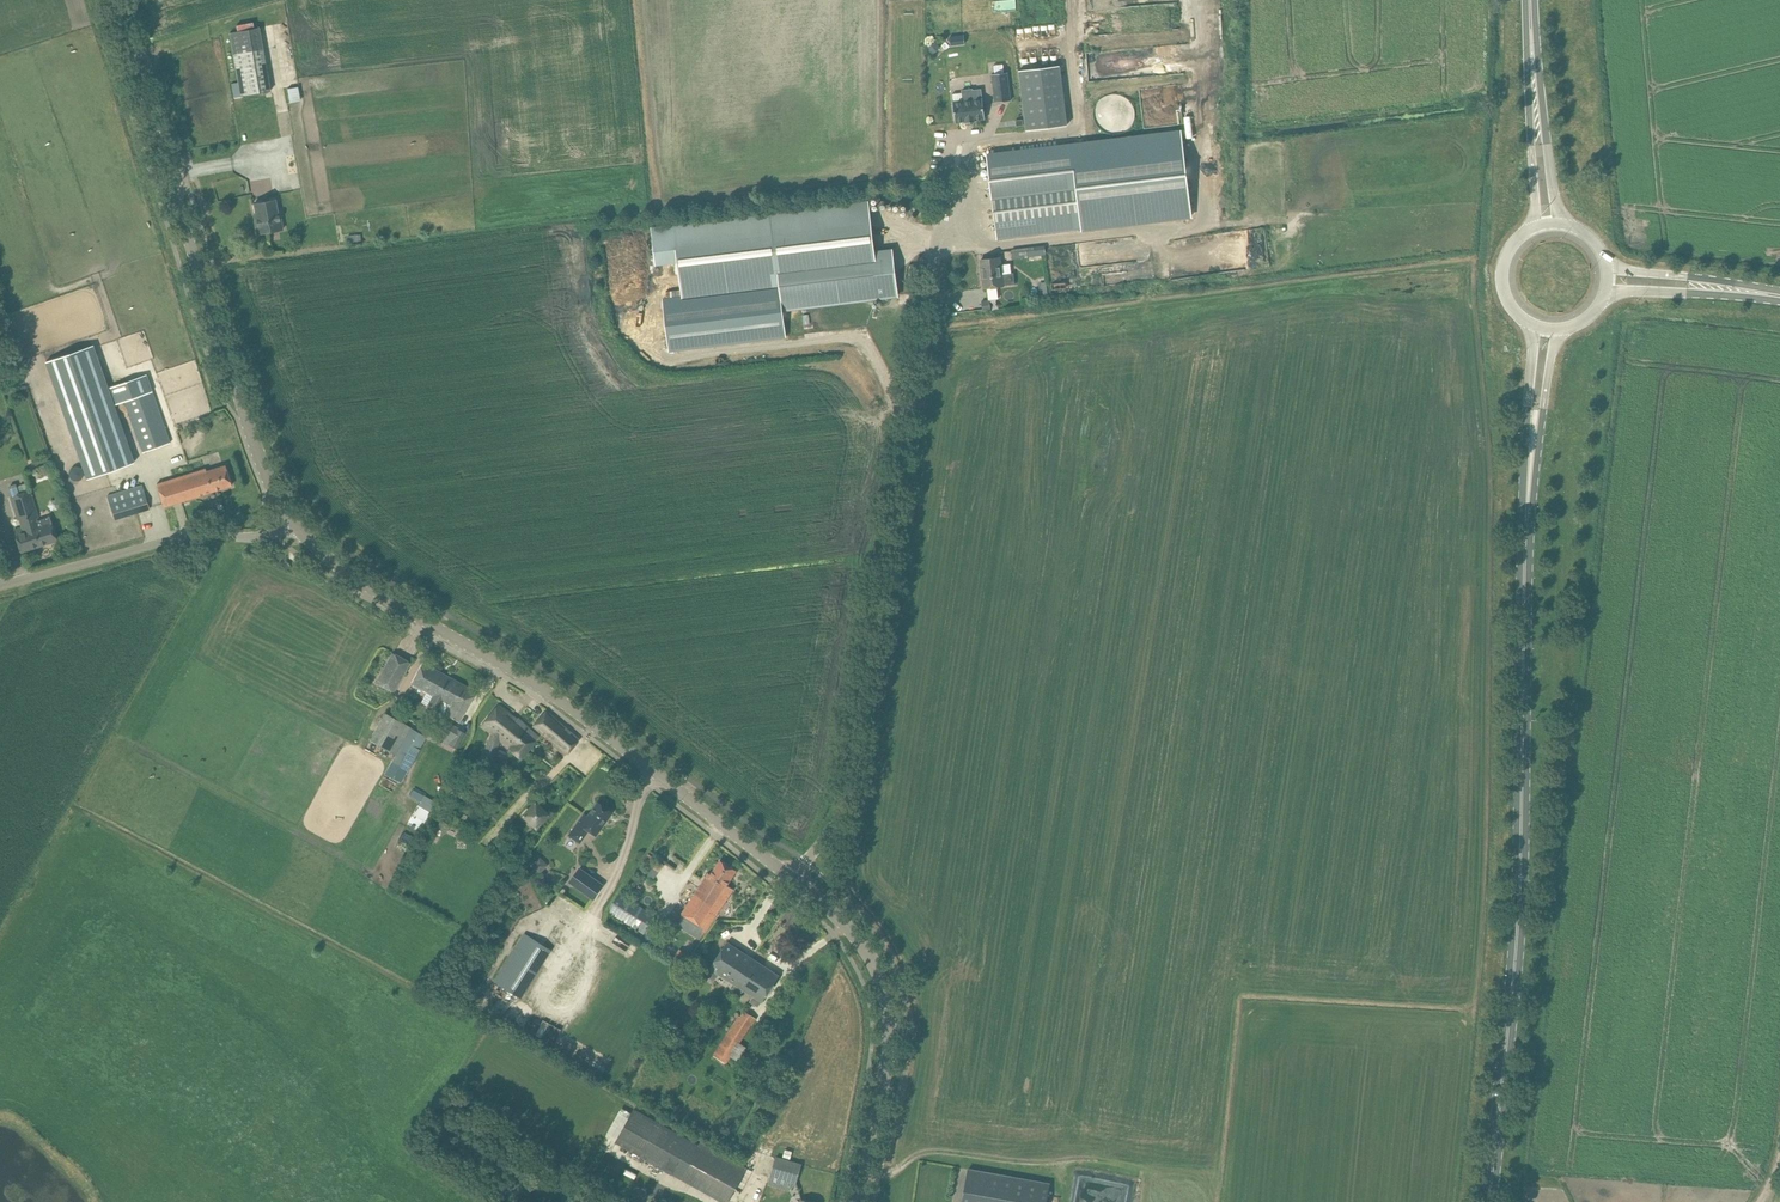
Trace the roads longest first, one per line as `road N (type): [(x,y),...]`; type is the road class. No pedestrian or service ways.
road 1 (unclassified): [(791,878),(843,804),(952,149)]
road 2 (primary): [(1490,1201),(1514,991),(1528,498)]
road 3 (tertiary): [(791,878),(570,708),(343,570),(292,520)]
road 4 (tertiary): [(292,520),(255,446),(112,0)]
road 5 (tertiary): [(857,1201),(888,1057),(888,1005),(866,948),(791,878)]
road 6 (unclassified): [(0,585),(186,536),(269,534),(292,520)]
road 7 (track): [(952,149),(1080,137),(1069,0)]
road 8 (primary): [(1533,323),(1528,498)]
road 9 (primary): [(1528,498),(1561,327)]
road 10 (primary): [(1532,56),(1534,229)]
road 11 (primary): [(1562,226),(1532,56)]
road 12 (primary): [(1767,294),(1603,264)]
road 13 (primary): [(1602,294),(1767,294)]

